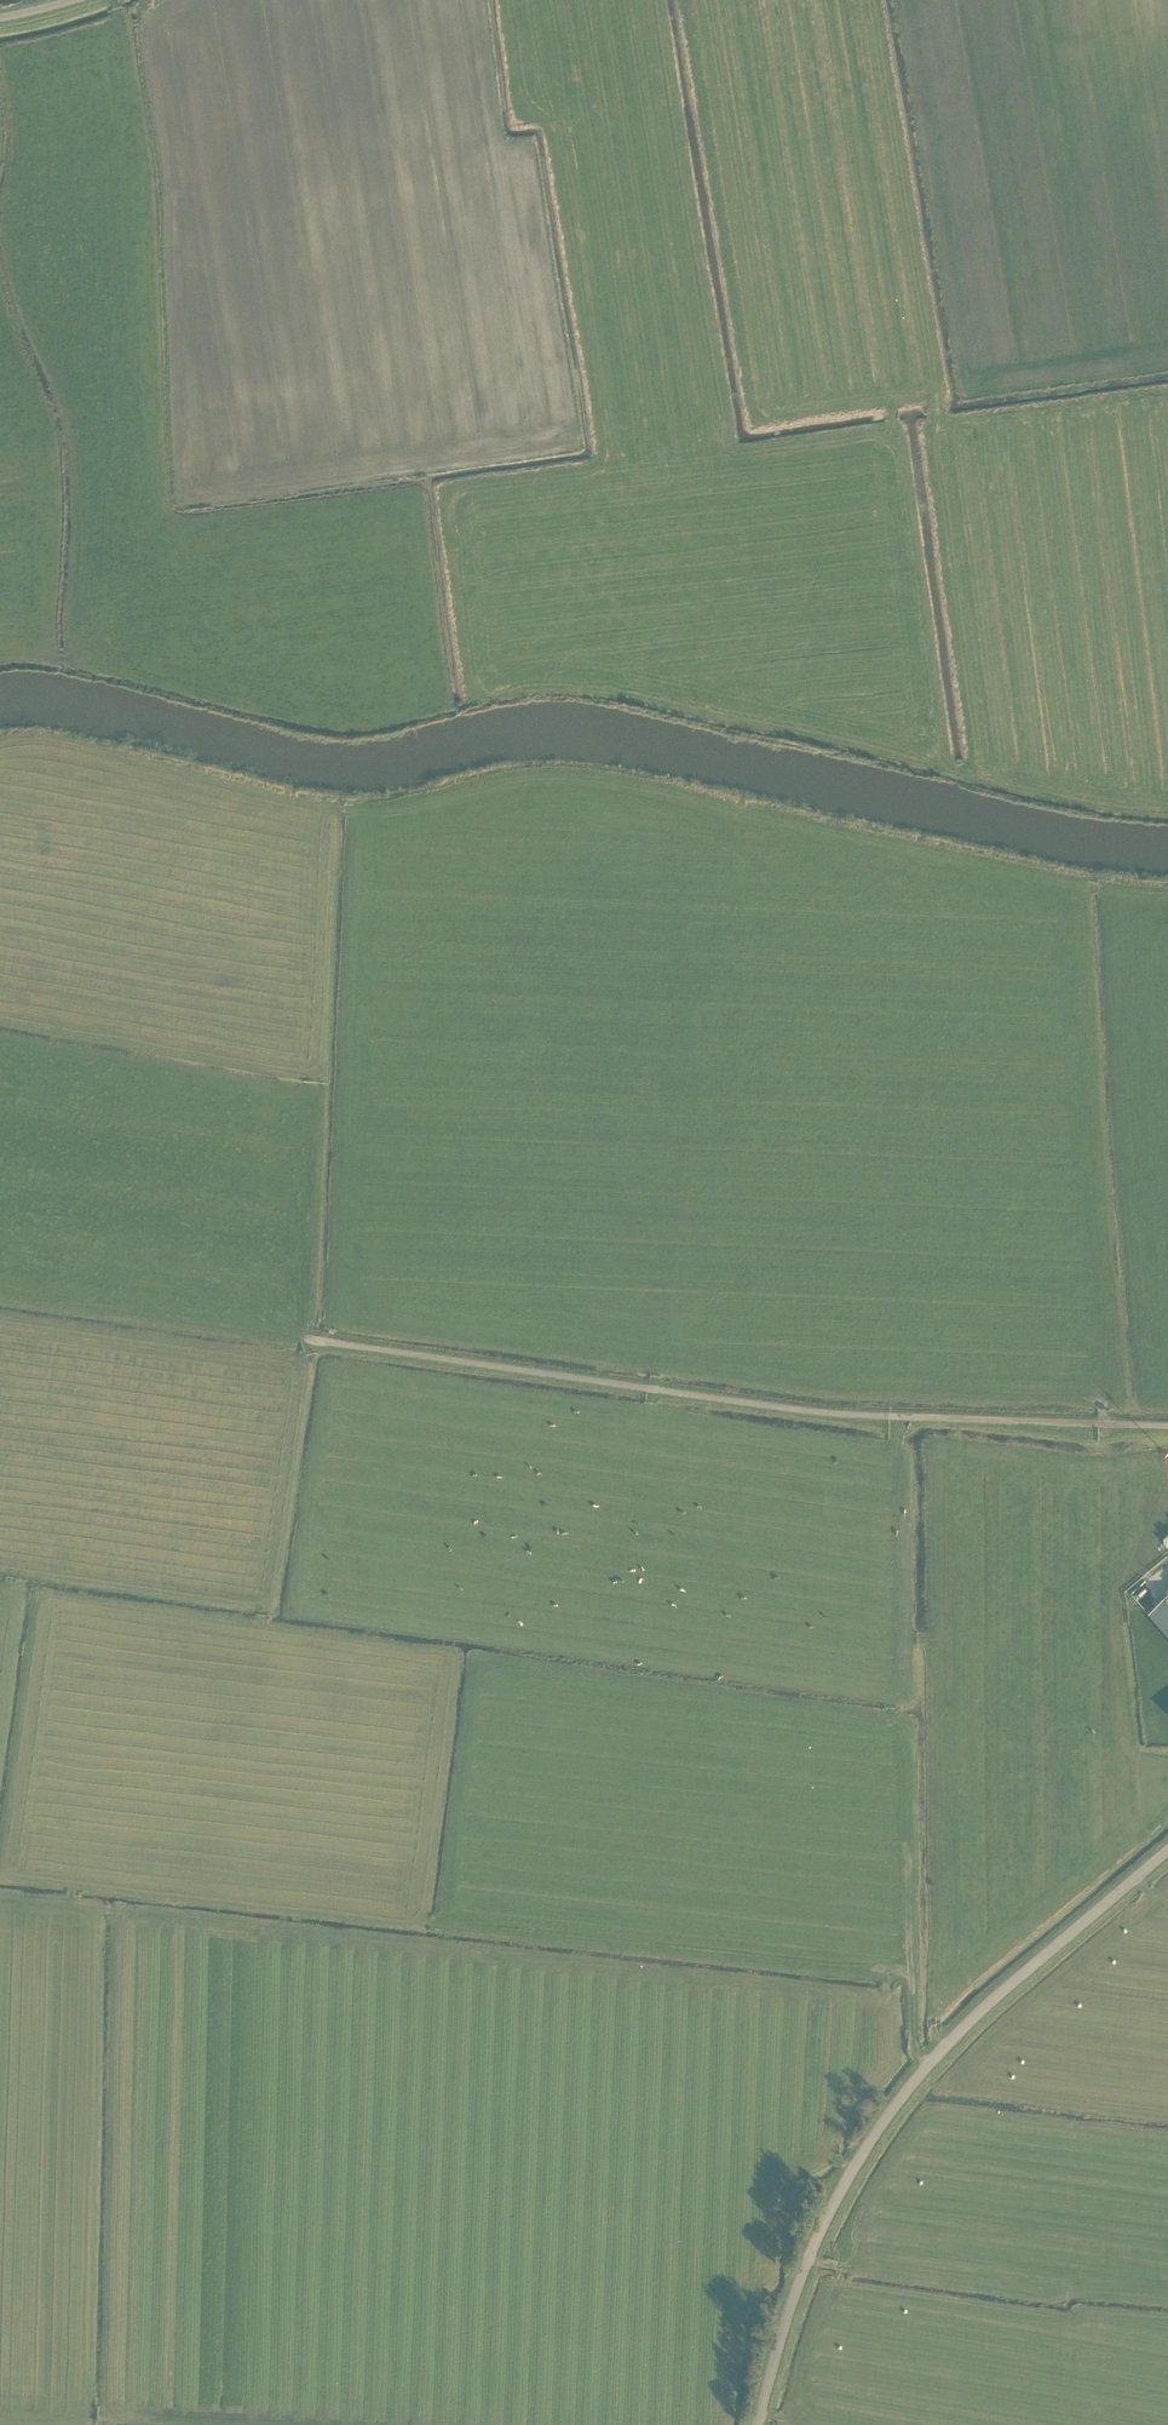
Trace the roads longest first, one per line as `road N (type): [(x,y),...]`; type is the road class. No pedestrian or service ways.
road 1 (track): [(1167,1432),(946,1424),(741,1405),(335,1349)]
road 2 (tertiary): [(762,2424),(796,2295),(844,2174),(917,2081),(1036,1964),(1167,1852)]

